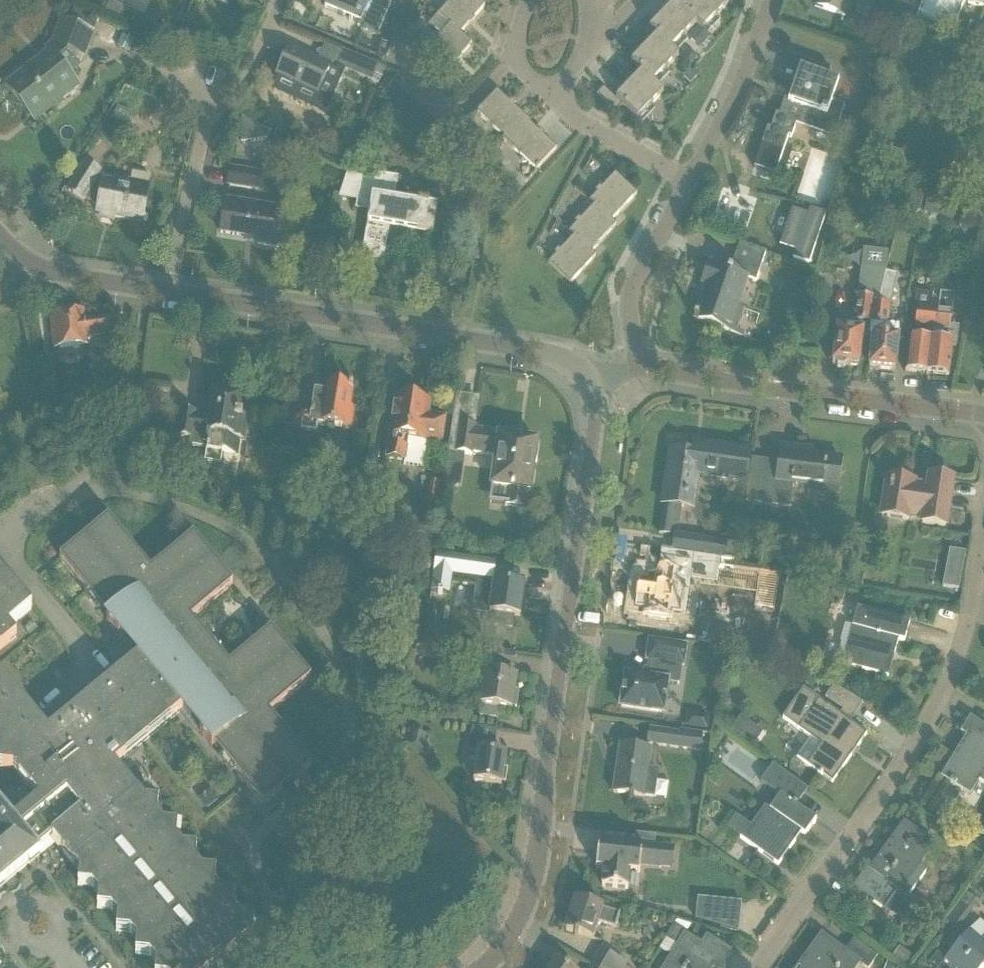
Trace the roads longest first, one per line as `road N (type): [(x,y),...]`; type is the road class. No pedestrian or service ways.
road 1 (residential): [(470,967),(508,920),(537,831),(588,414),(576,381)]
road 2 (residential): [(0,535),(33,517),(123,502),(204,520),(239,540),(304,598),(342,694),(353,761),(287,814)]
road 3 (residential): [(759,967),(942,693),(973,604),(983,533)]
road 4 (tertiary): [(576,381),(529,351),(172,297)]
road 5 (tertiary): [(634,371),(983,411)]
road 6 (residential): [(172,297),(198,125),(240,85),(282,0)]
road 7 (residential): [(634,371),(630,297),(687,182)]
road 8 (residential): [(687,182),(735,99),(771,0)]
road 9 (residential): [(687,182),(596,132),(552,94)]
road 10 (tertiary): [(172,297),(38,266)]

